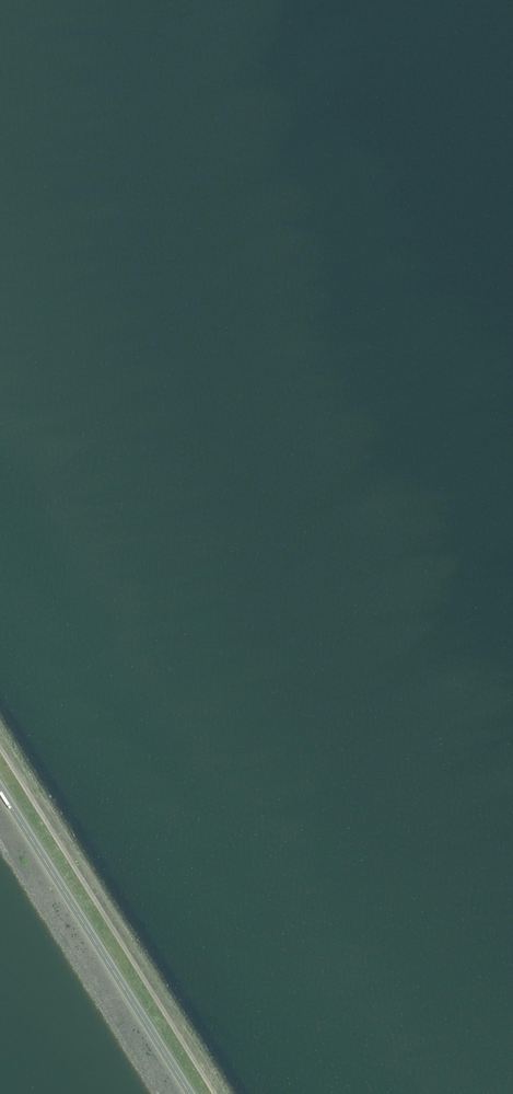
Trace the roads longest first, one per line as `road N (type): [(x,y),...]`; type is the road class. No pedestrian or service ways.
road 1 (trunk): [(189,1093),(0,789)]

